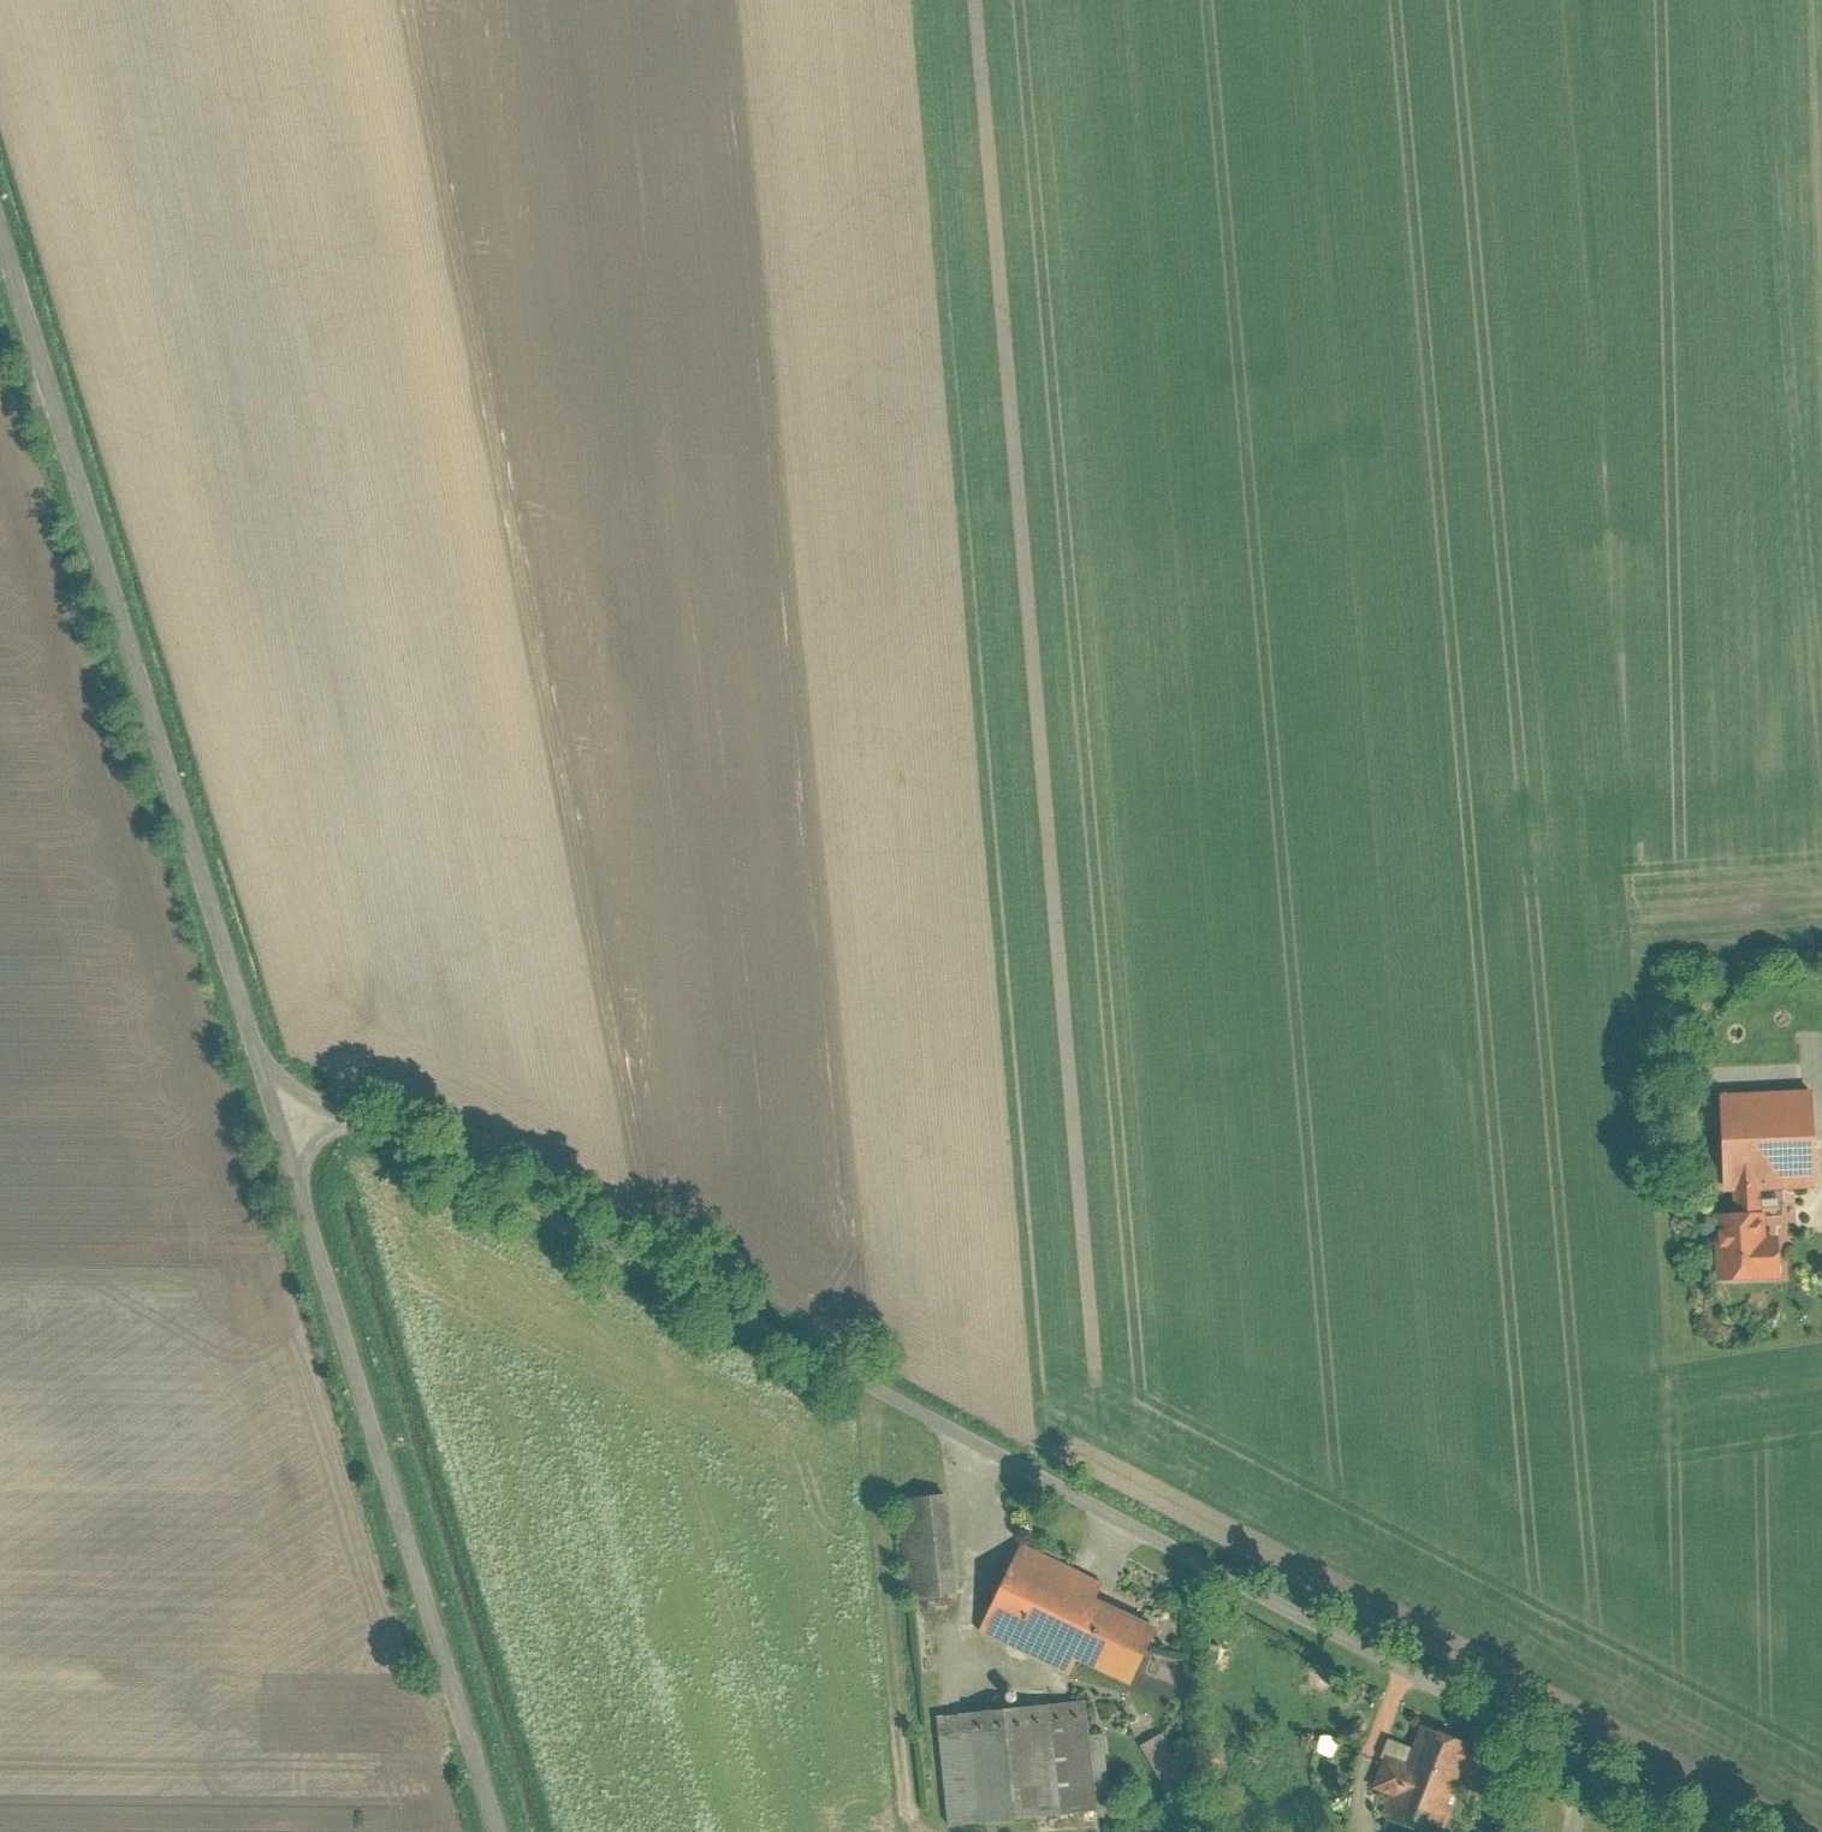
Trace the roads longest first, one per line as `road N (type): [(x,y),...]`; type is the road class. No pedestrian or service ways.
road 1 (residential): [(1746,1831),(365,1119),(277,1124)]
road 2 (unclassified): [(0,237),(277,1124)]
road 3 (unclassified): [(277,1124),(496,1831)]

